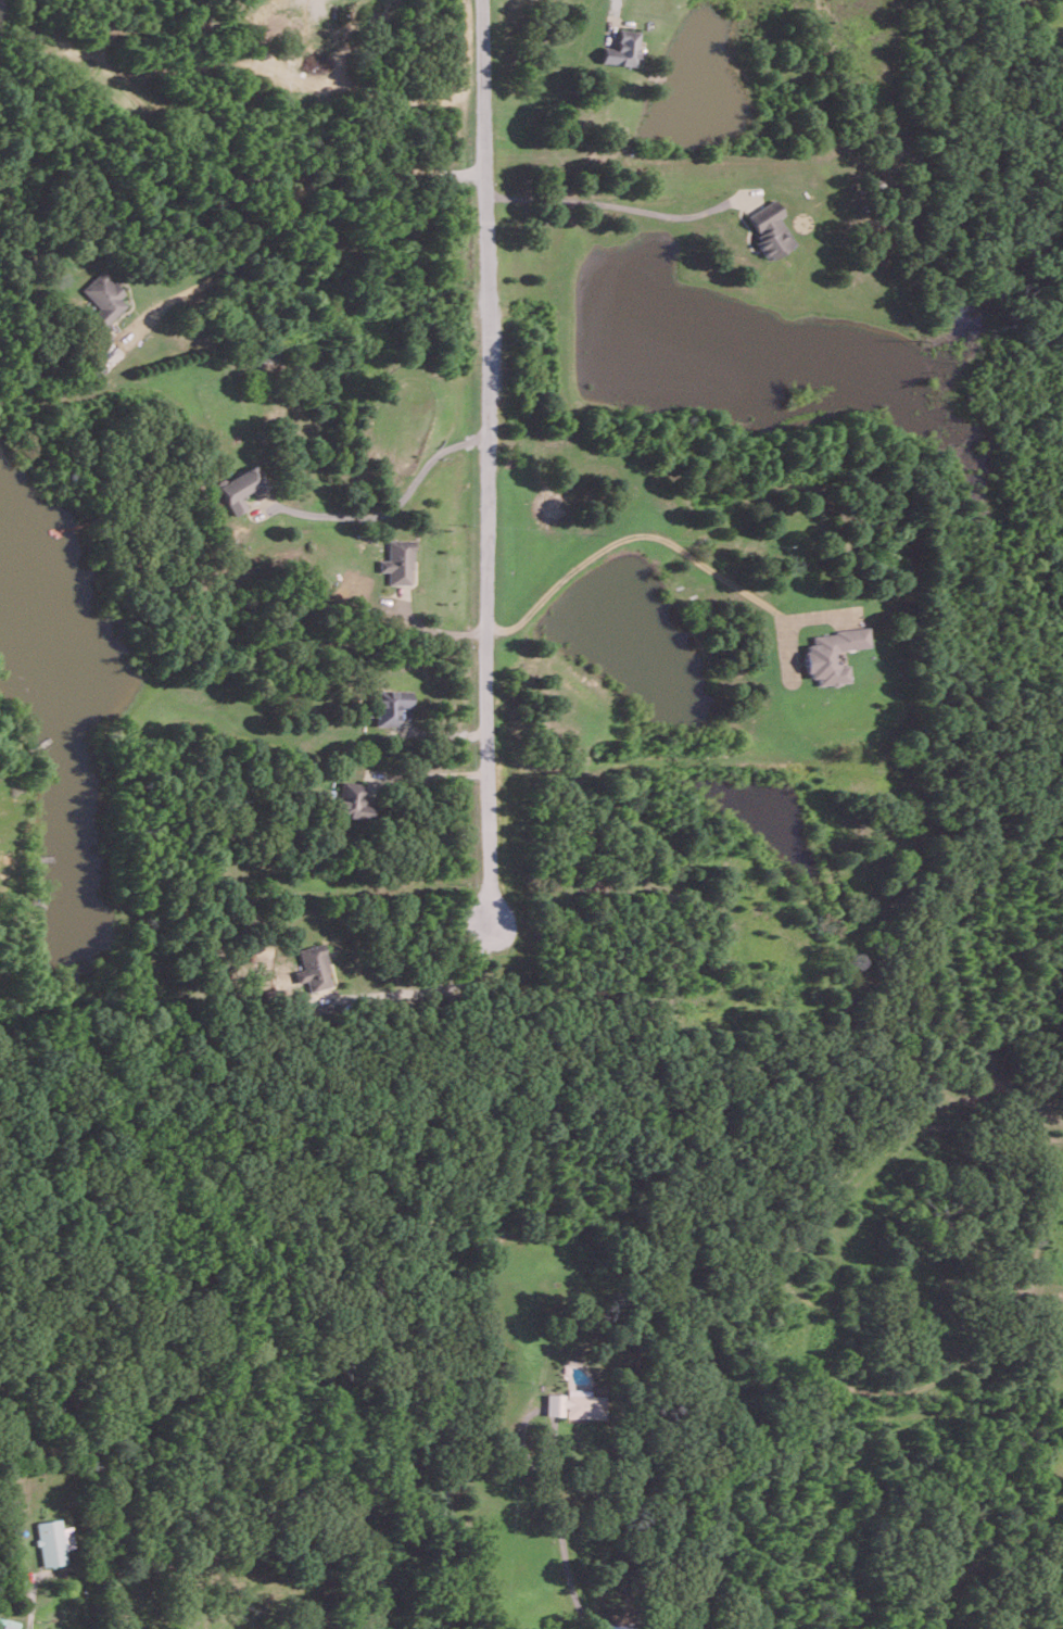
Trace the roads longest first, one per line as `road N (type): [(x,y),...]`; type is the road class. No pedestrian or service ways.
road 1 (residential): [(490,919),(477,0)]

